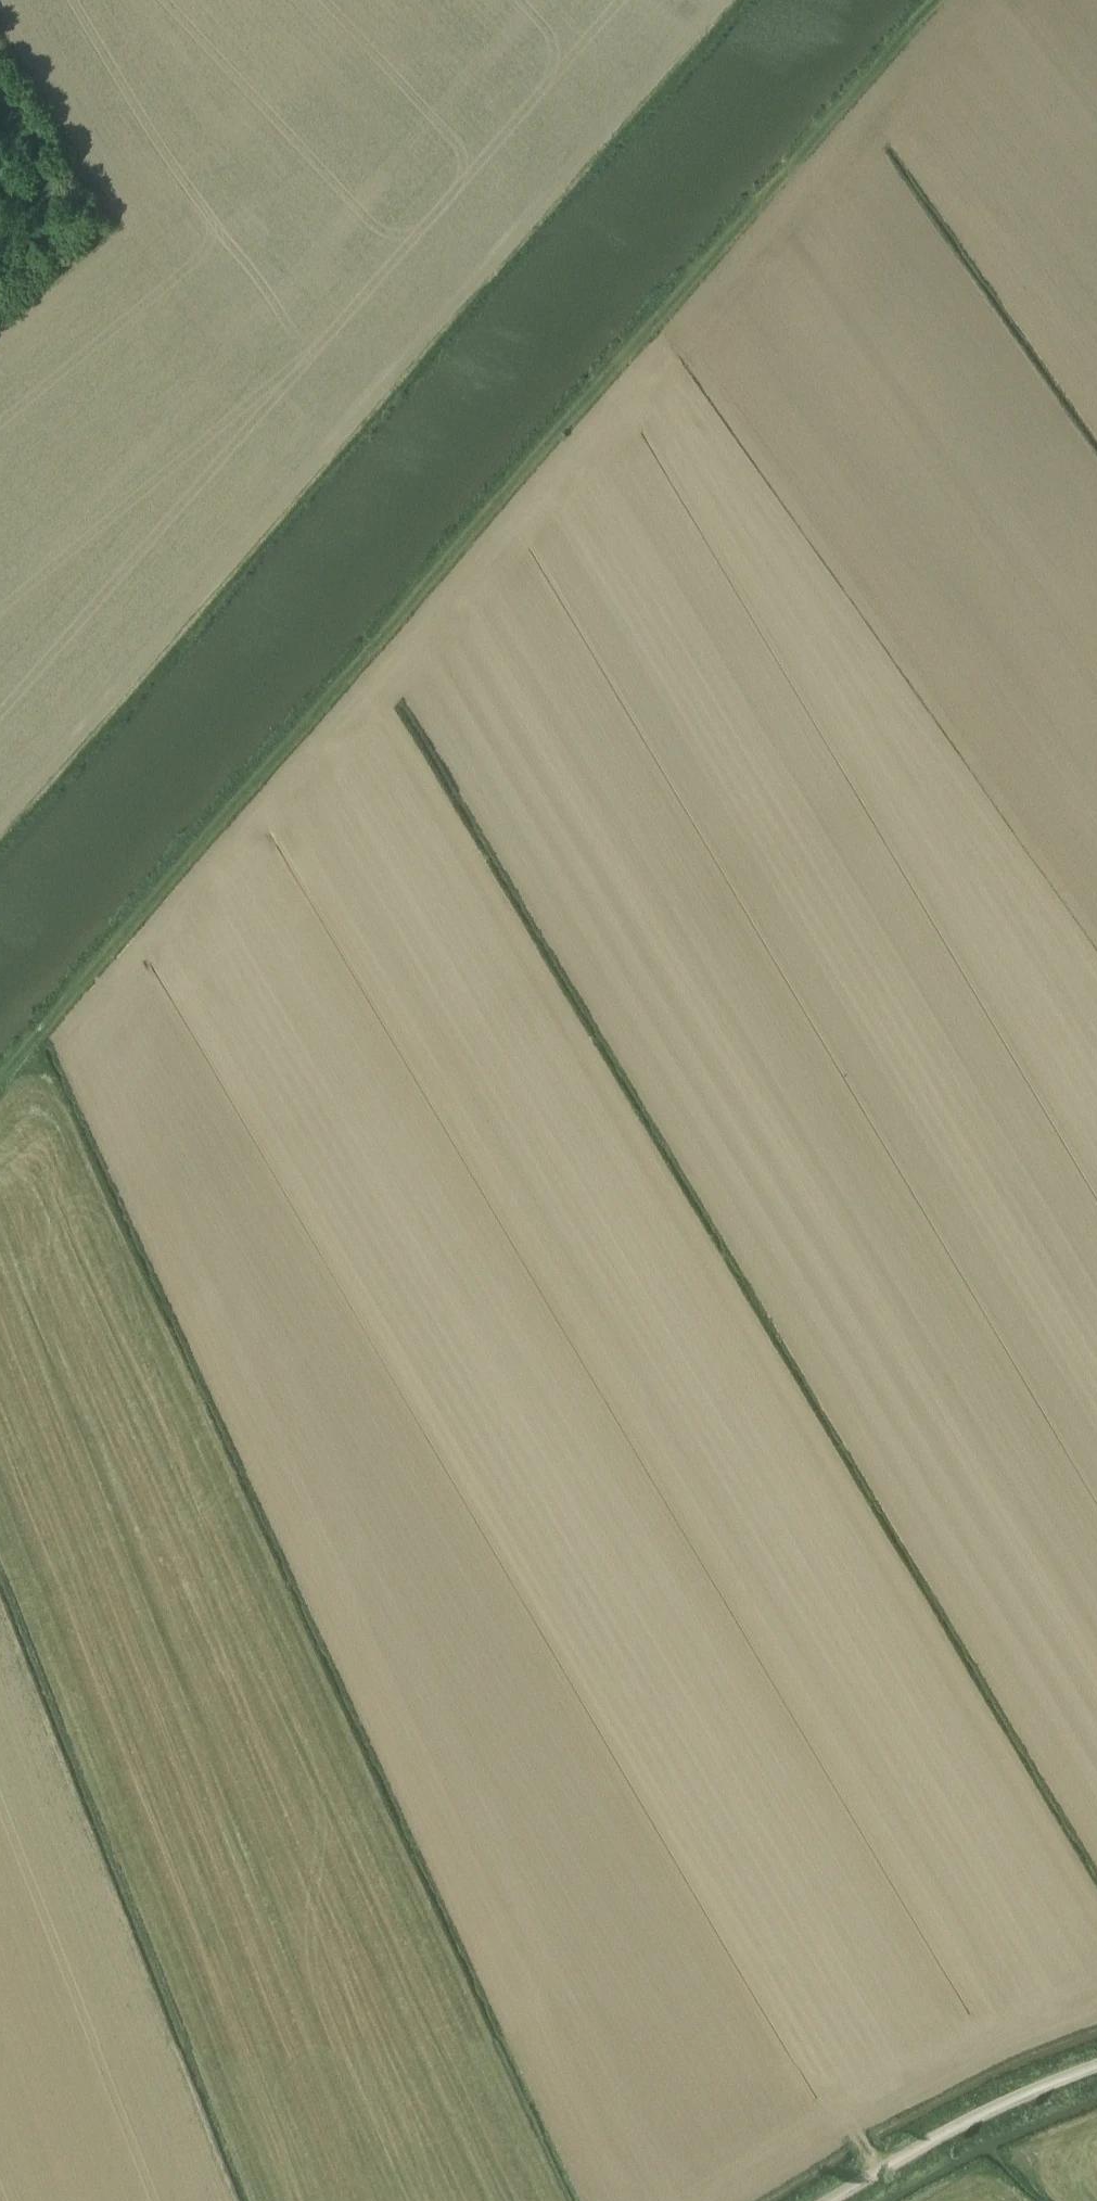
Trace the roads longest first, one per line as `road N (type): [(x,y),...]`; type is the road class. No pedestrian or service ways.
road 1 (unclassified): [(834,2200),(1096,2063)]

